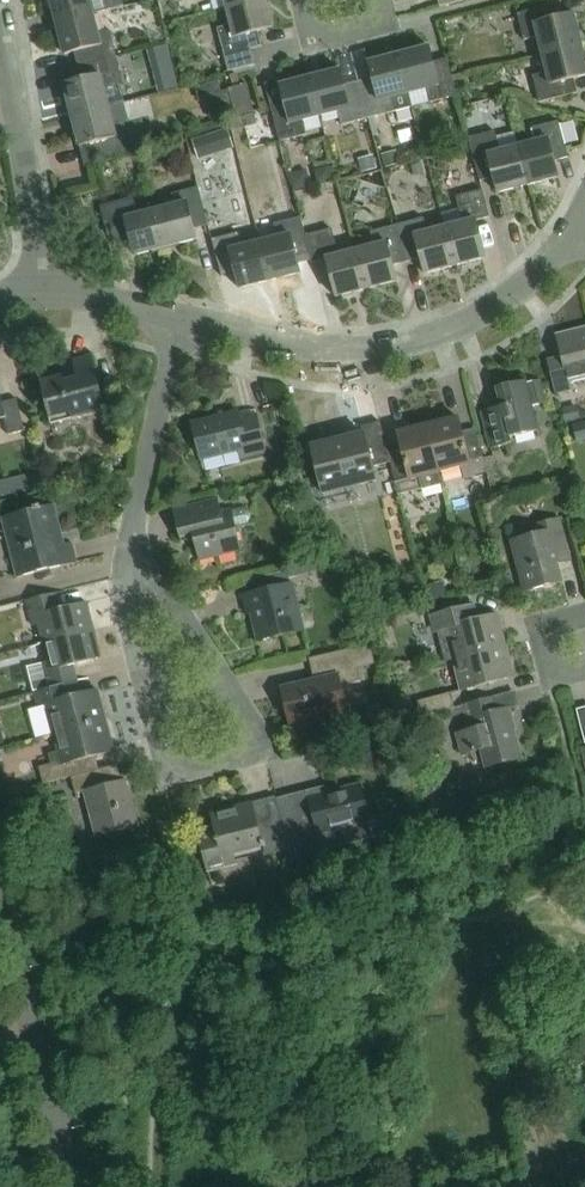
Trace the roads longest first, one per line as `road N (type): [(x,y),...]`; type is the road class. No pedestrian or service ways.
road 1 (residential): [(130,542),(130,628),(162,752),(184,773),(257,747),(254,727),(187,614)]
road 2 (residential): [(178,319),(330,341),(424,340),(512,291),(566,234)]
road 3 (unclassified): [(0,889),(76,1186)]
road 4 (residential): [(0,26),(45,298)]
road 5 (residential): [(178,319),(130,542)]
road 6 (residential): [(45,298),(178,319)]
road 7 (residential): [(377,0),(377,18),(365,29),(331,39),(313,35),(299,0)]

